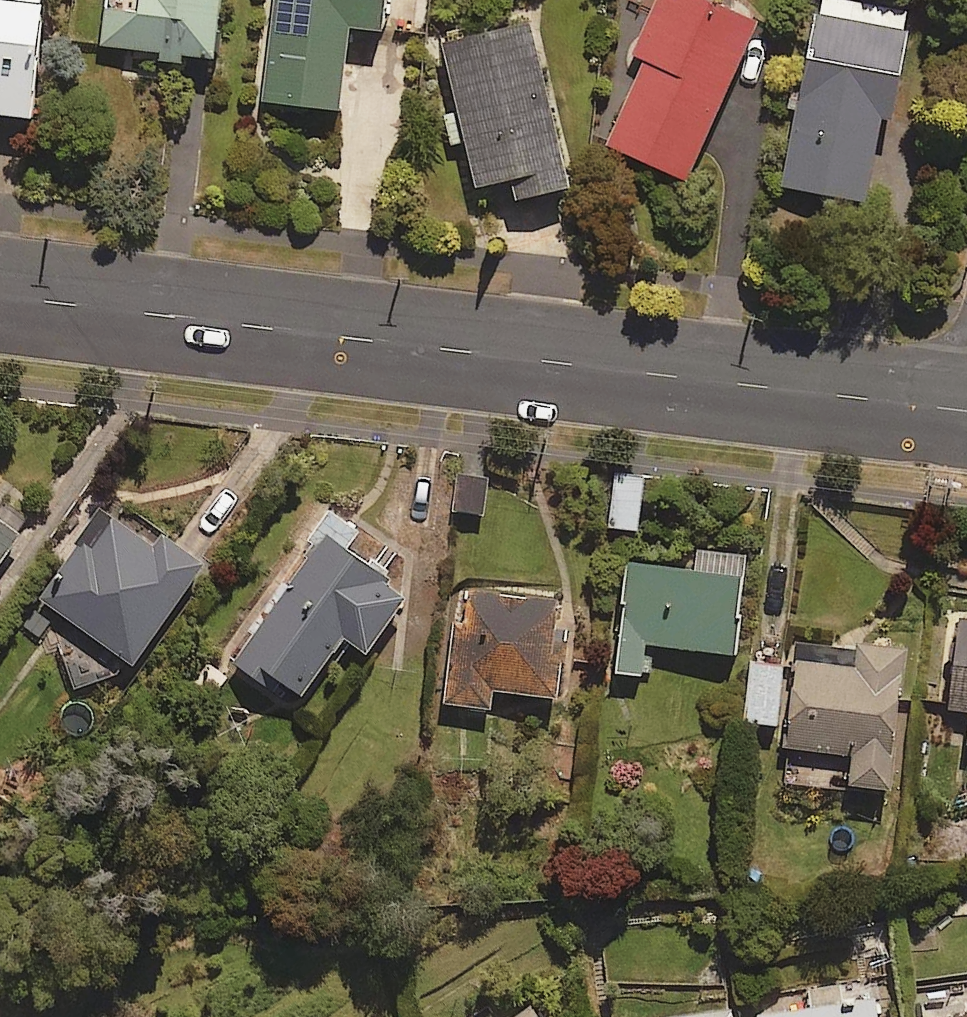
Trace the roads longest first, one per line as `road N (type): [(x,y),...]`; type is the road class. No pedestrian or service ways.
road 1 (tertiary): [(0,295),(966,412)]

